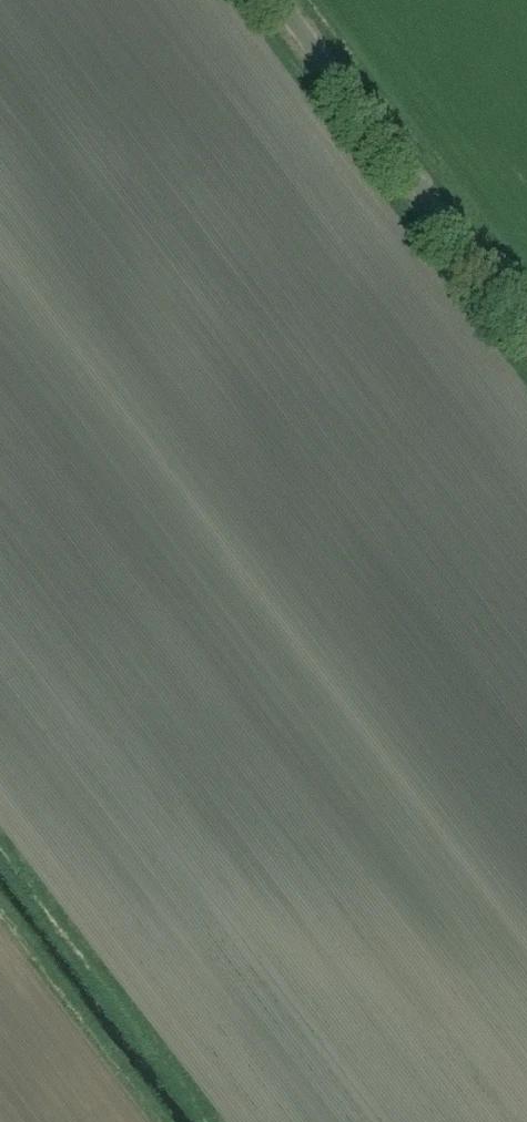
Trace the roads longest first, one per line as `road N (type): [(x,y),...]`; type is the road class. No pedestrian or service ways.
road 1 (unclassified): [(526,328),(279,0)]

